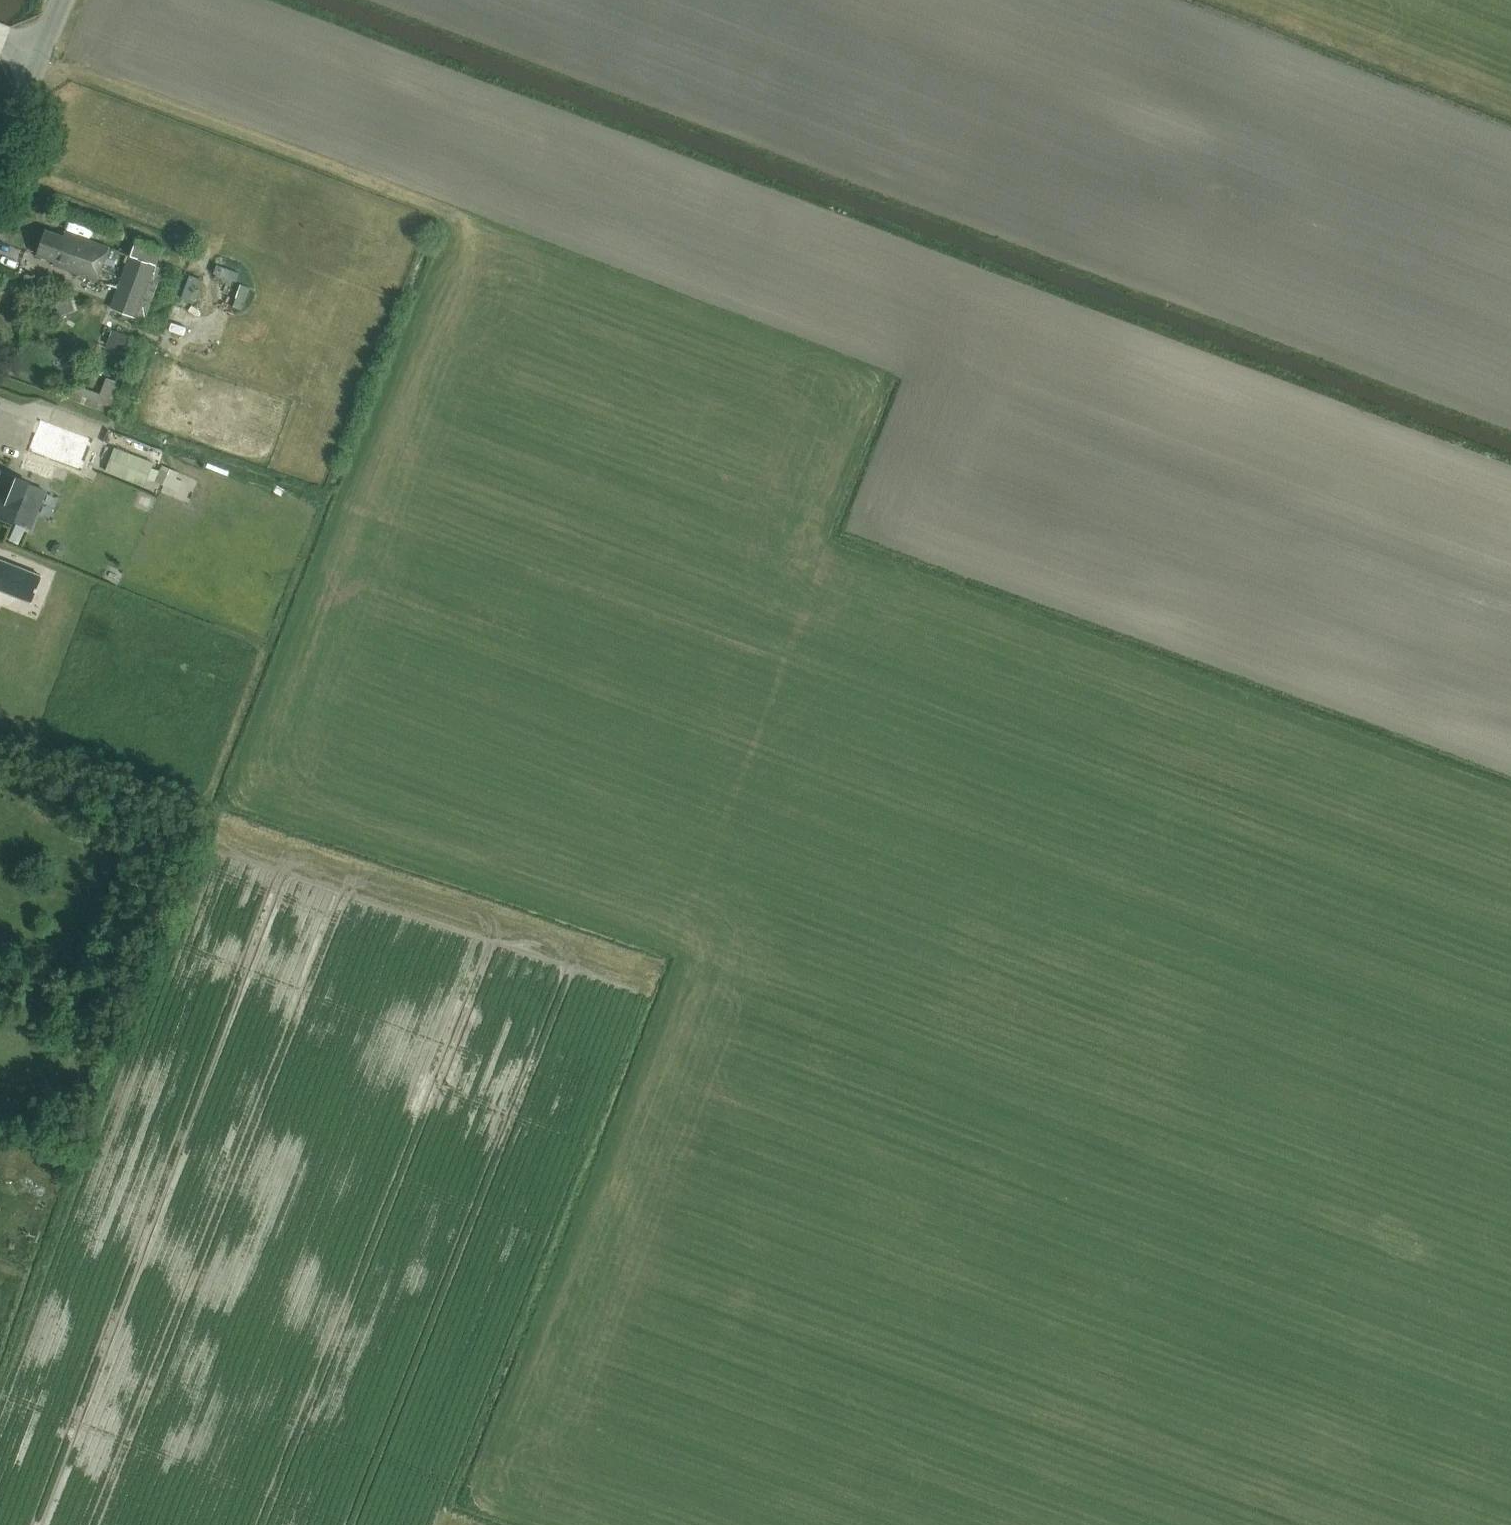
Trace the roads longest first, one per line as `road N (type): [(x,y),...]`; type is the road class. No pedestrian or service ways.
road 1 (track): [(29,77),(87,73),(435,206)]
road 2 (tertiary): [(0,152),(61,0)]

